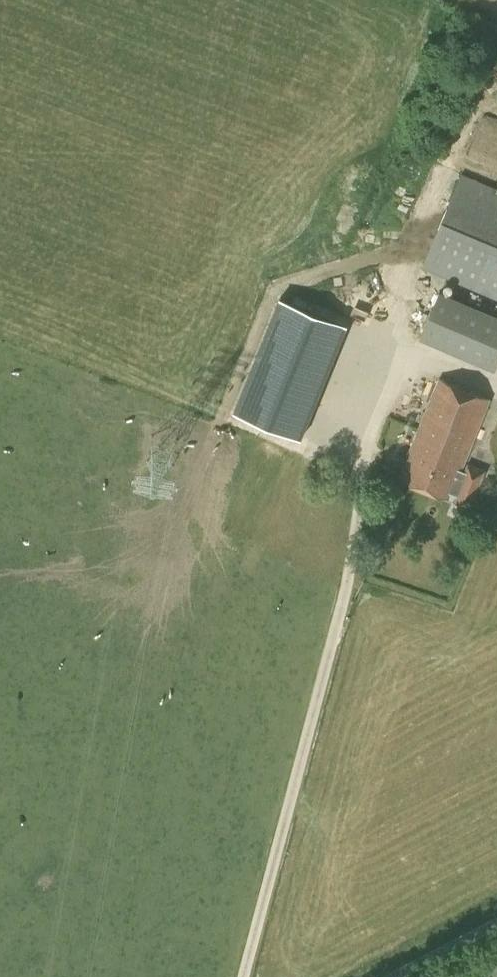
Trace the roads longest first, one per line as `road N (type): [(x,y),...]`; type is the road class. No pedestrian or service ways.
road 1 (track): [(367,511),(246,976)]

